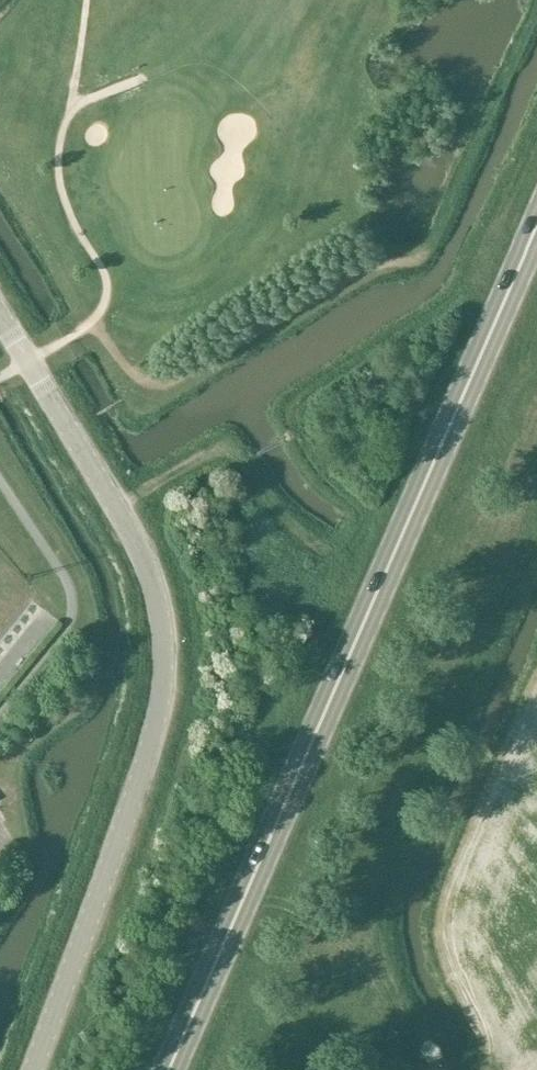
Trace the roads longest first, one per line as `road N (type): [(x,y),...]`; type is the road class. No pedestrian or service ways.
road 1 (primary): [(172,1069),(536,229)]
road 2 (tertiary): [(31,1069),(151,746),(167,670),(151,573),(0,317)]

